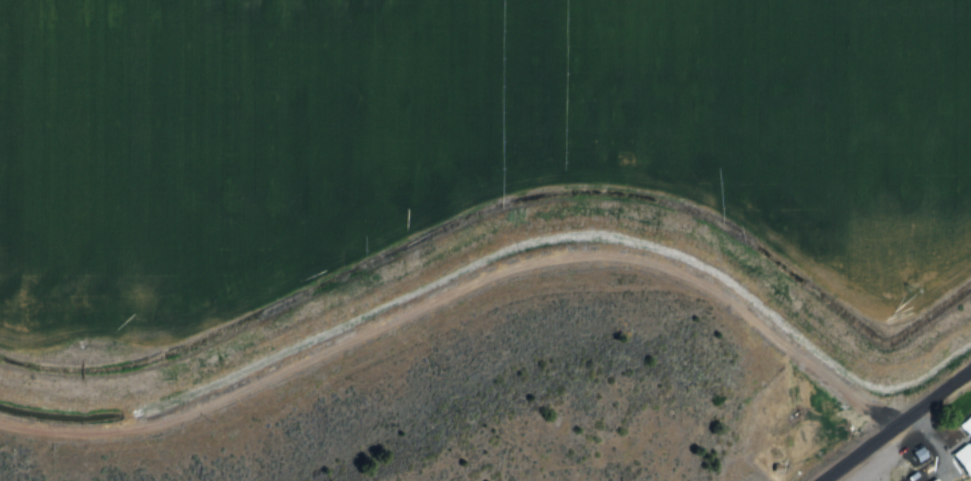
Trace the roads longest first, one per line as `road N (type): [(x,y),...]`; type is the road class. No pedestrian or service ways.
road 1 (tertiary): [(830,480),(970,377)]

